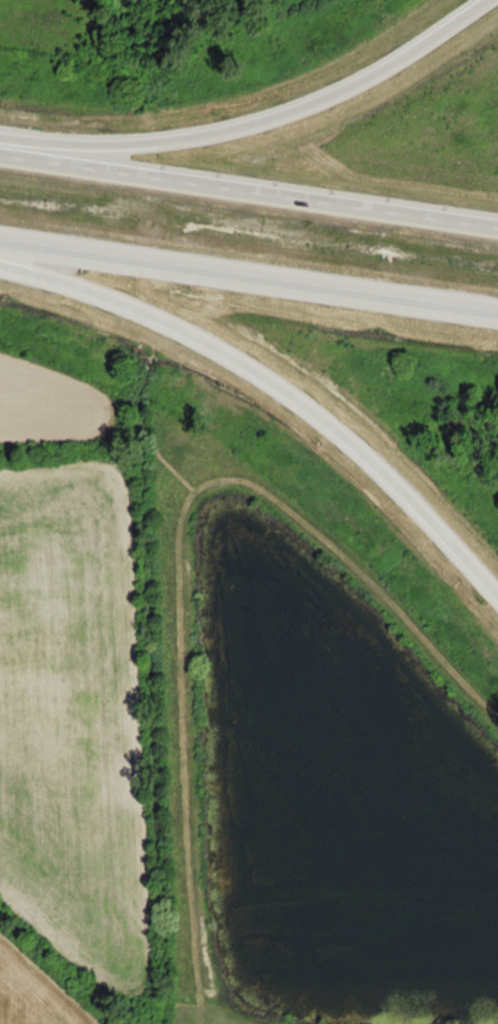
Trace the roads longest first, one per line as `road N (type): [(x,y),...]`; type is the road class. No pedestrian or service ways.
road 1 (motorway): [(0,271),(141,317),(256,379),(355,453),(497,605)]
road 2 (motorway): [(481,0),(382,65),(263,119),(133,143),(0,142)]
road 3 (motorway): [(0,240),(497,312)]
road 4 (motorway): [(497,227),(0,157)]

